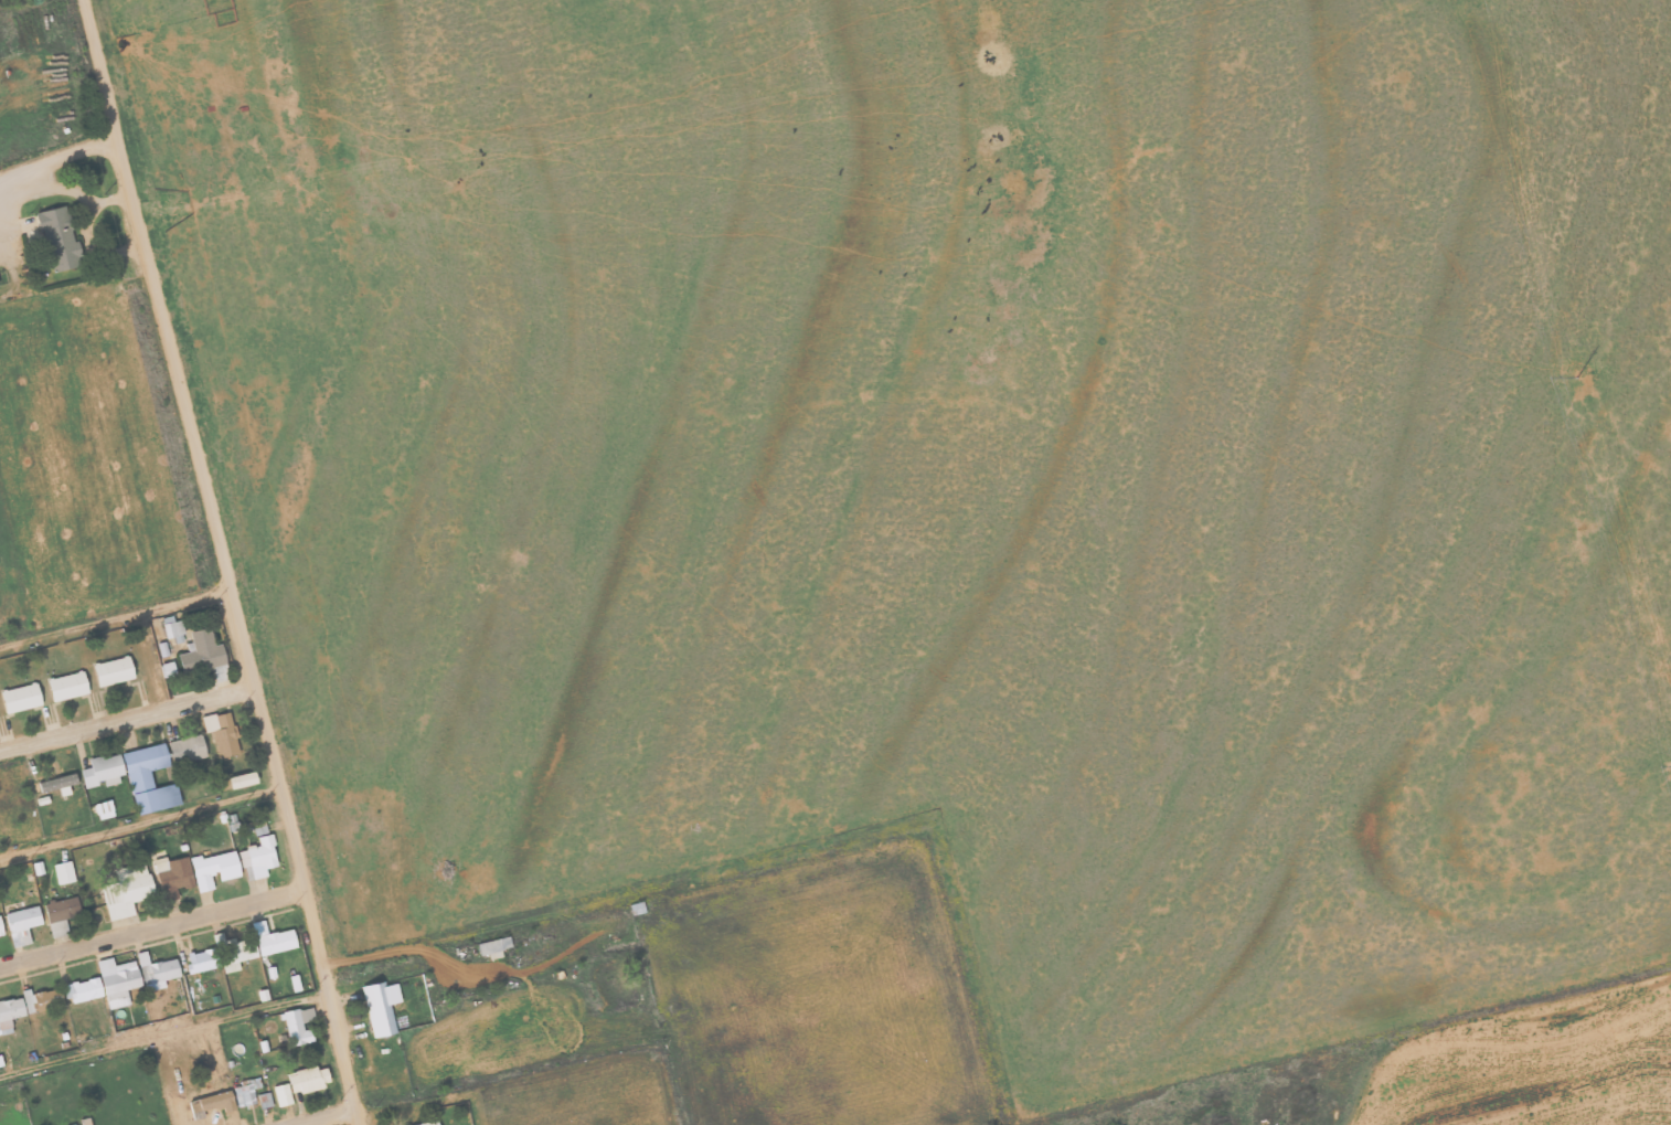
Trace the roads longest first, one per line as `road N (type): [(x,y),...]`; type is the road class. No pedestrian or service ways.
road 1 (residential): [(360,1124),(81,0)]
road 2 (residential): [(0,967),(301,891)]
road 3 (residential): [(0,749),(248,687)]

